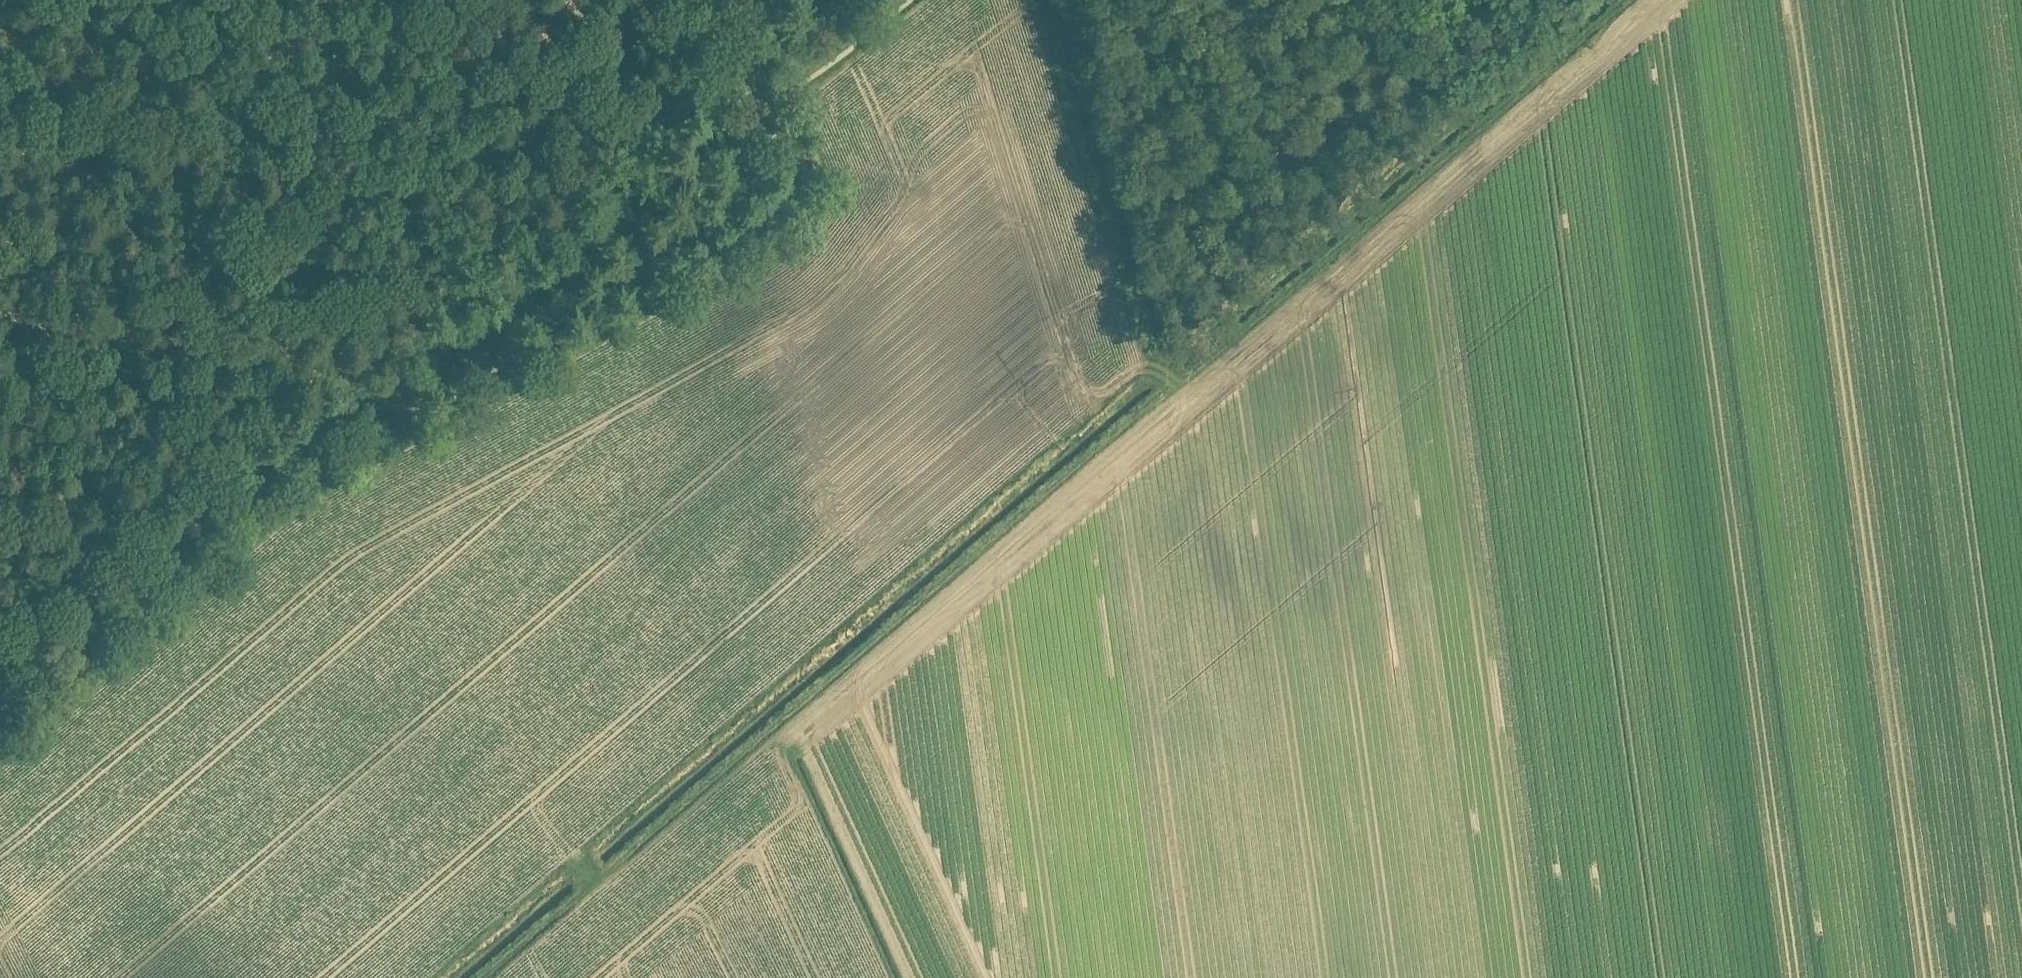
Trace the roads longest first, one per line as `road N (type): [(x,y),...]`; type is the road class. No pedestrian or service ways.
road 1 (track): [(881,0),(479,343),(389,405)]
road 2 (track): [(359,388),(281,350),(75,319),(0,292)]

